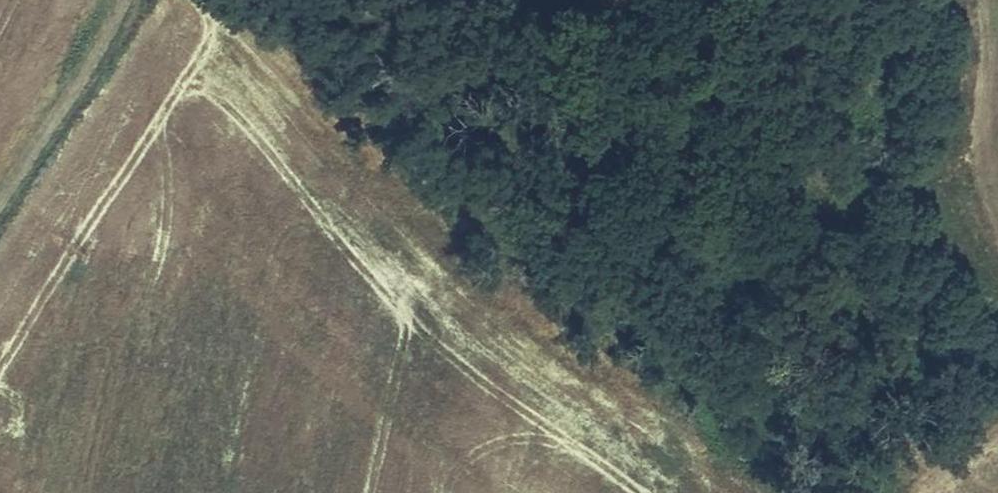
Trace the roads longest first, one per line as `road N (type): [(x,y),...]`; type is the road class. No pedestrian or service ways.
road 1 (track): [(0,182),(113,0)]

